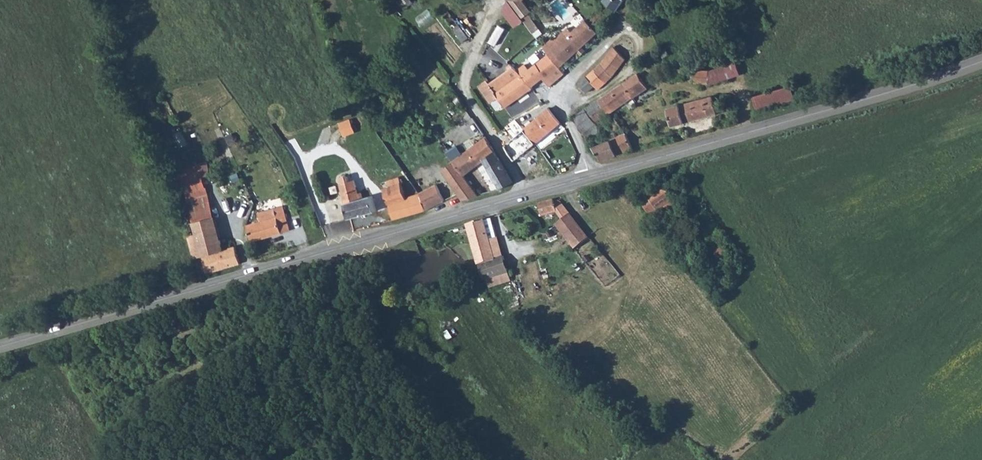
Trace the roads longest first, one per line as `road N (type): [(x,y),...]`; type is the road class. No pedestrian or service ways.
road 1 (tertiary): [(0,345),(528,194)]
road 2 (tertiary): [(528,194),(981,62)]
road 3 (residential): [(528,194),(465,93),(500,0)]

